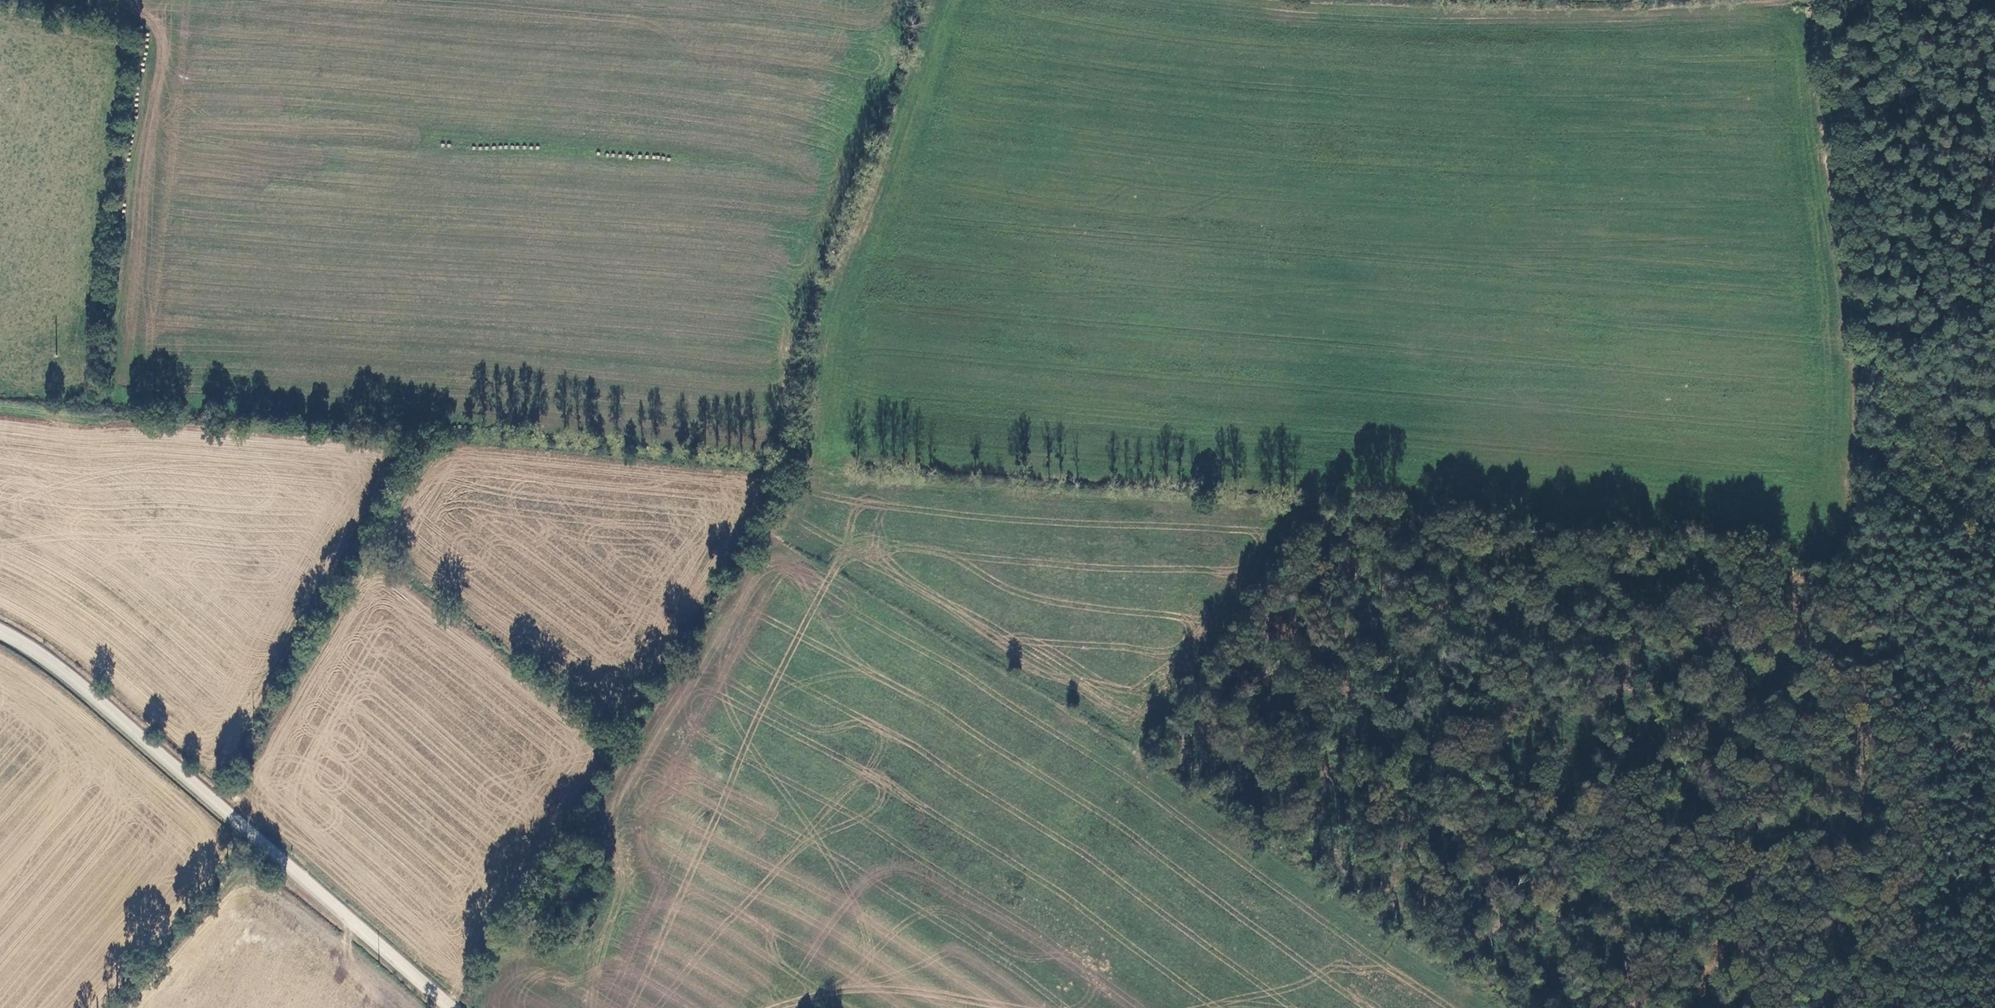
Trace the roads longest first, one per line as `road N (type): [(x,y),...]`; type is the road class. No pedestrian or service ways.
road 1 (tertiary): [(0,631),(65,673),(312,882)]
road 2 (tertiary): [(312,882),(454,1007)]

